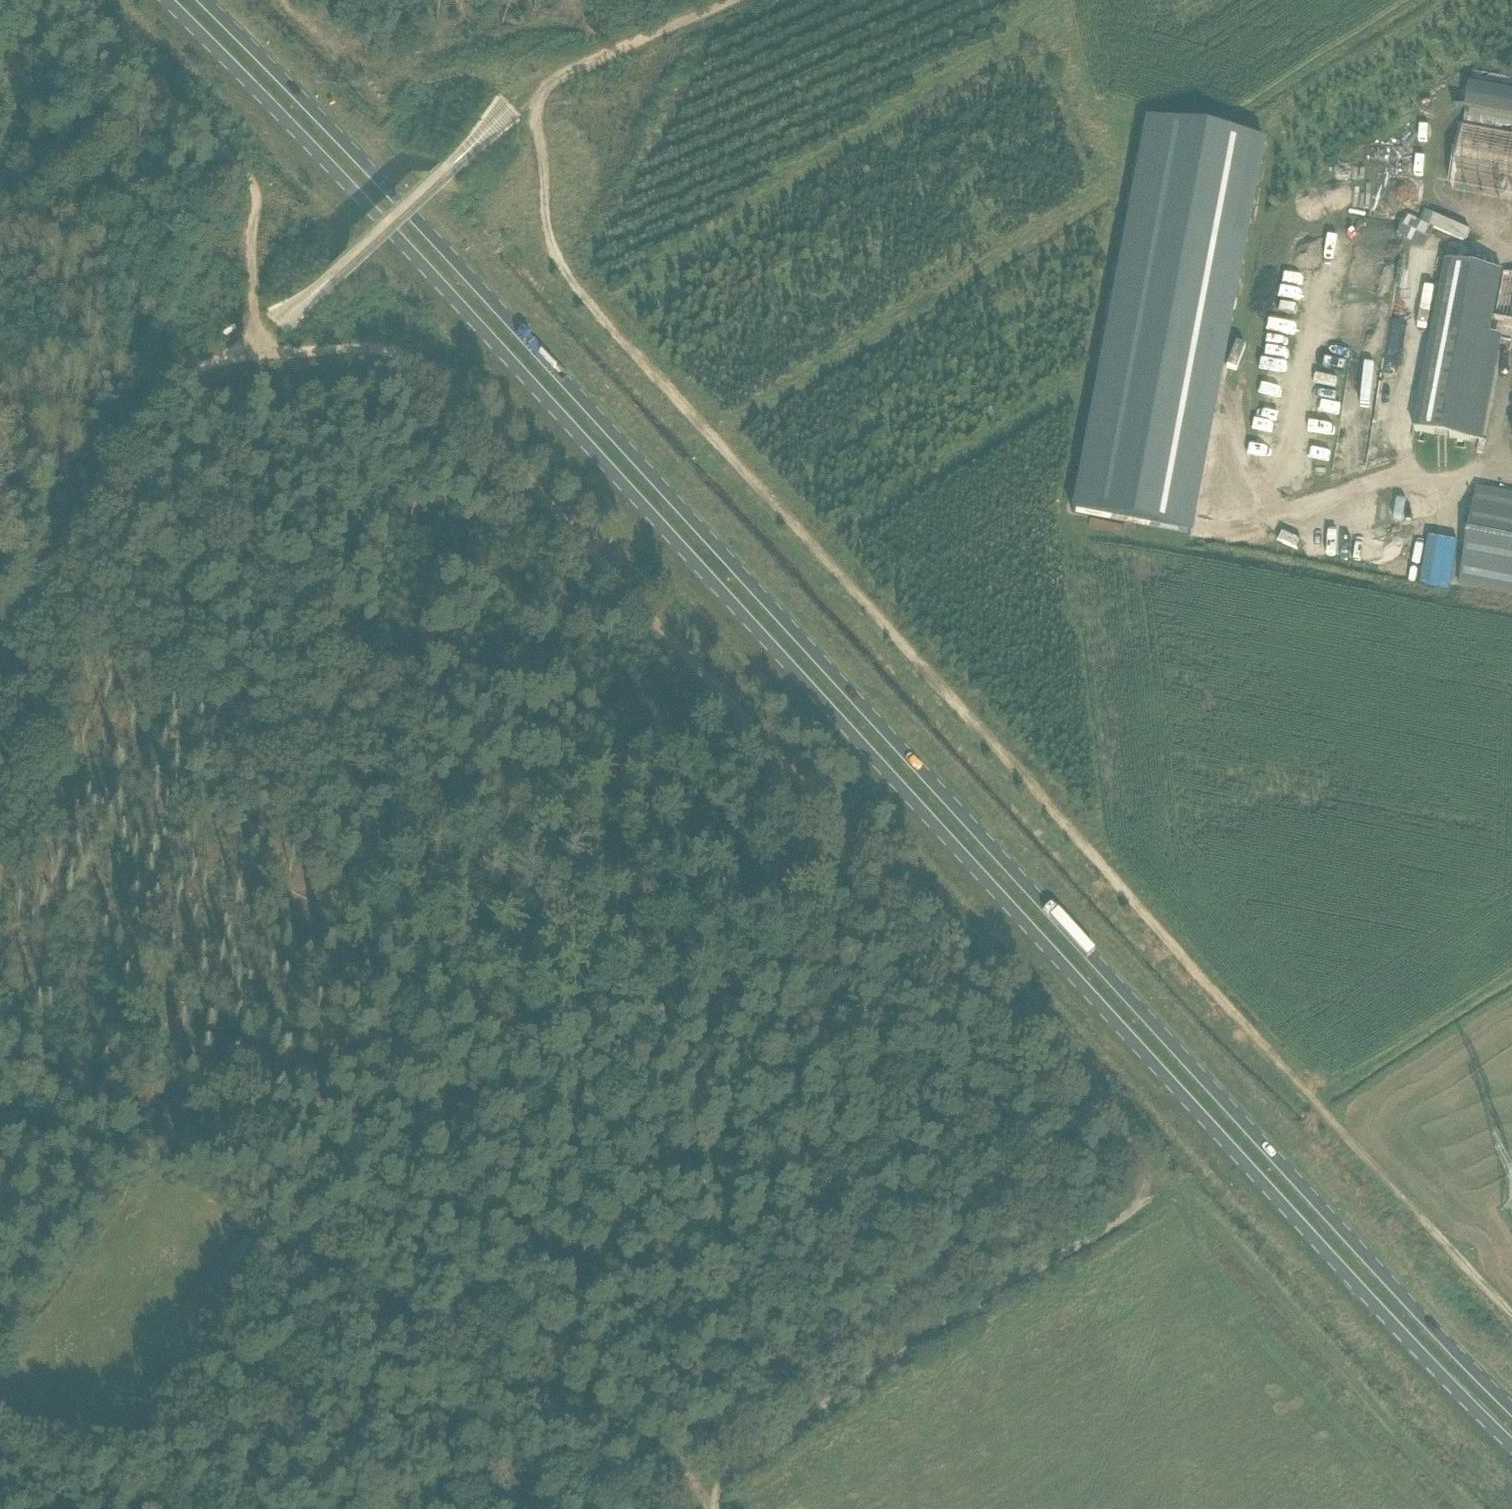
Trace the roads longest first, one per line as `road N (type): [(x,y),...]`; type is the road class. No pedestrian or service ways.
road 1 (primary): [(167,0),(482,329),(1416,1352),(1511,1445)]
road 2 (primary): [(1511,1411),(503,313),(204,0)]
road 3 (track): [(514,104),(530,112),(538,130),(547,242),(574,286),(1511,1313)]
road 4 (track): [(1146,1179),(1142,1156),(434,374),(408,355),(379,349),(289,349),(253,340)]
road 5 (track): [(712,1490),(284,1255),(273,1199),(246,1172),(194,1141)]
road 6 (track): [(711,1508),(719,1477),(1131,1210),(1146,1179)]
road 7 (track): [(1472,1508),(1199,1209),(1146,1179)]
road 8 (track): [(0,664),(144,406),(181,375),(253,340)]
road 9 (track): [(253,340),(245,252),(251,182),(73,0)]
road 10 (track): [(719,0),(514,104)]

